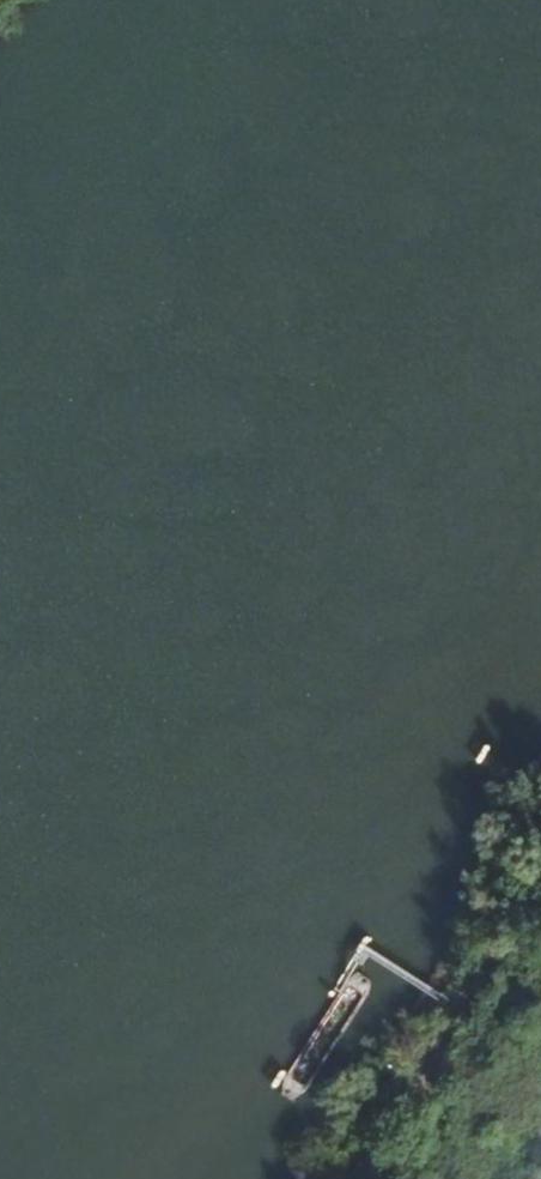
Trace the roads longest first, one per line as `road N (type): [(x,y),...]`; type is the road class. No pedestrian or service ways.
road 1 (track): [(362,1178),(540,884)]

